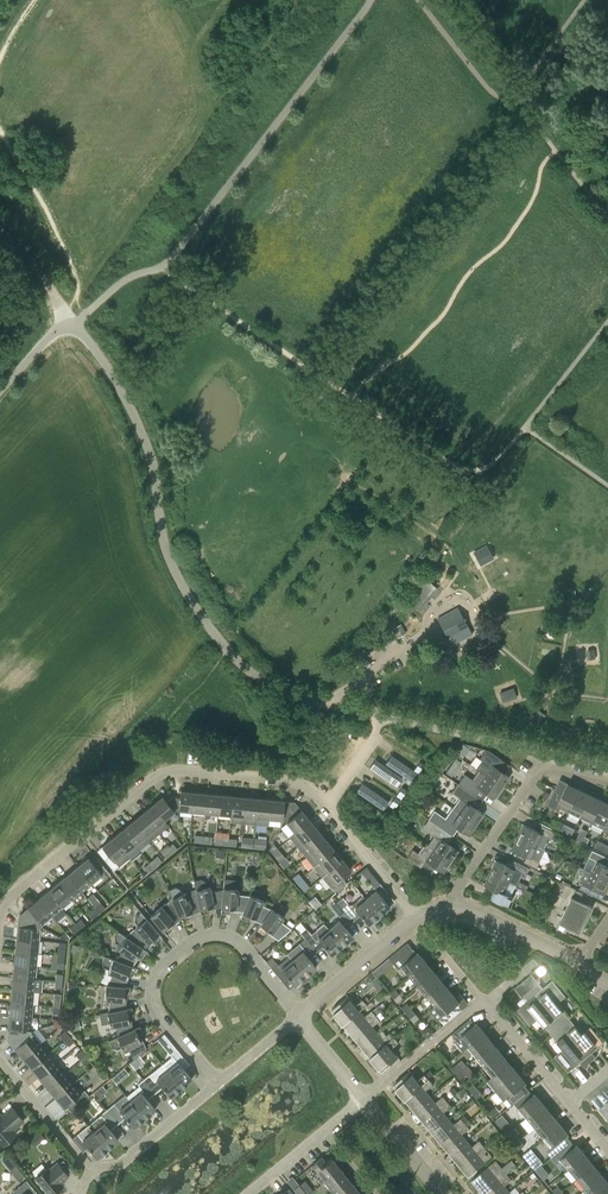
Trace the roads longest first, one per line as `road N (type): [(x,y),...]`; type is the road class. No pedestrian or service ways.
road 1 (unclassified): [(325,705),(247,671),(182,592),(135,415),(69,316)]
road 2 (residential): [(0,913),(9,896),(166,773),(293,781),(325,806)]
road 3 (residential): [(297,1016),(228,935),(192,941),(161,964),(153,983),(160,1015),(217,1083)]
road 4 (residential): [(607,786),(541,766),(459,884),(456,906)]
road 5 (residential): [(89,1168),(119,1165),(217,1083)]
road 6 (residential): [(482,1002),(364,1098)]
road 7 (residential): [(297,1016),(414,920)]
road 8 (residential): [(364,1098),(248,1193)]
road 9 (residential): [(89,1168),(0,1050)]
road 10 (residential): [(325,806),(414,920)]
road 11 (residential): [(456,906),(581,964)]
road 12 (residential): [(569,1102),(488,1003)]
road 13 (residential): [(444,1193),(364,1098)]

